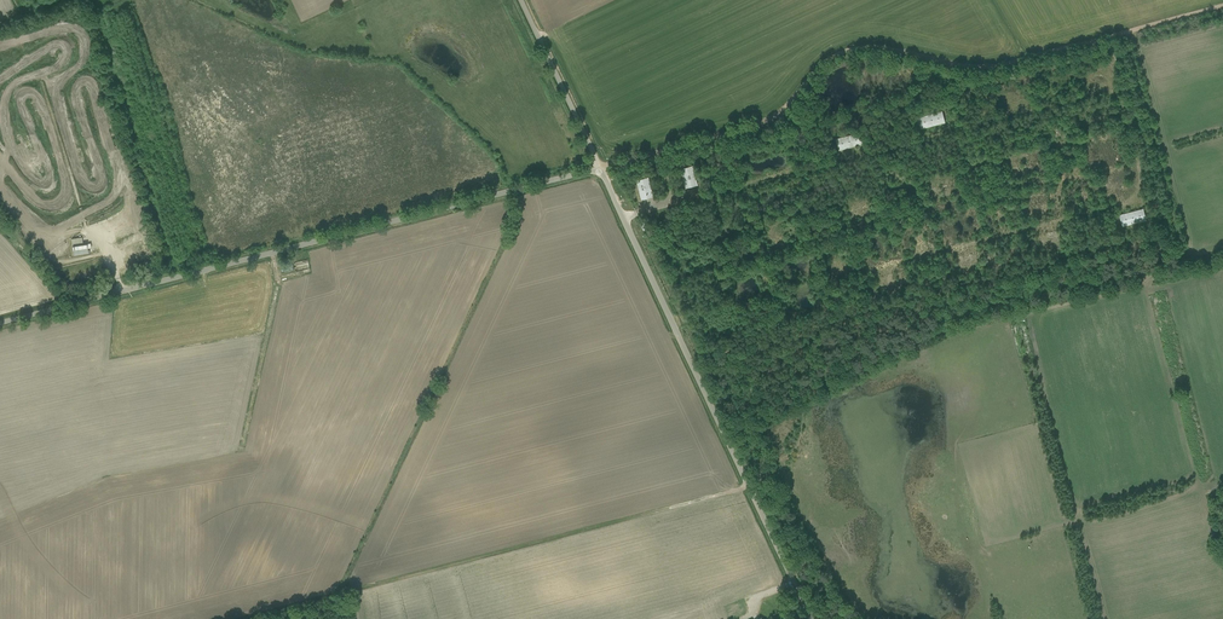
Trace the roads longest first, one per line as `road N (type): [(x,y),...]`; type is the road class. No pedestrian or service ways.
road 1 (track): [(598,172),(767,123),(821,64),(847,49),(883,46),(988,67),(1222,7)]
road 2 (unclassified): [(0,322),(598,172)]
road 3 (track): [(246,618),(749,487)]
road 4 (unclassified): [(811,618),(598,172)]
road 5 (track): [(1131,31),(1191,240),(1185,254),(1145,285)]
road 6 (unclassified): [(598,172),(521,0)]

